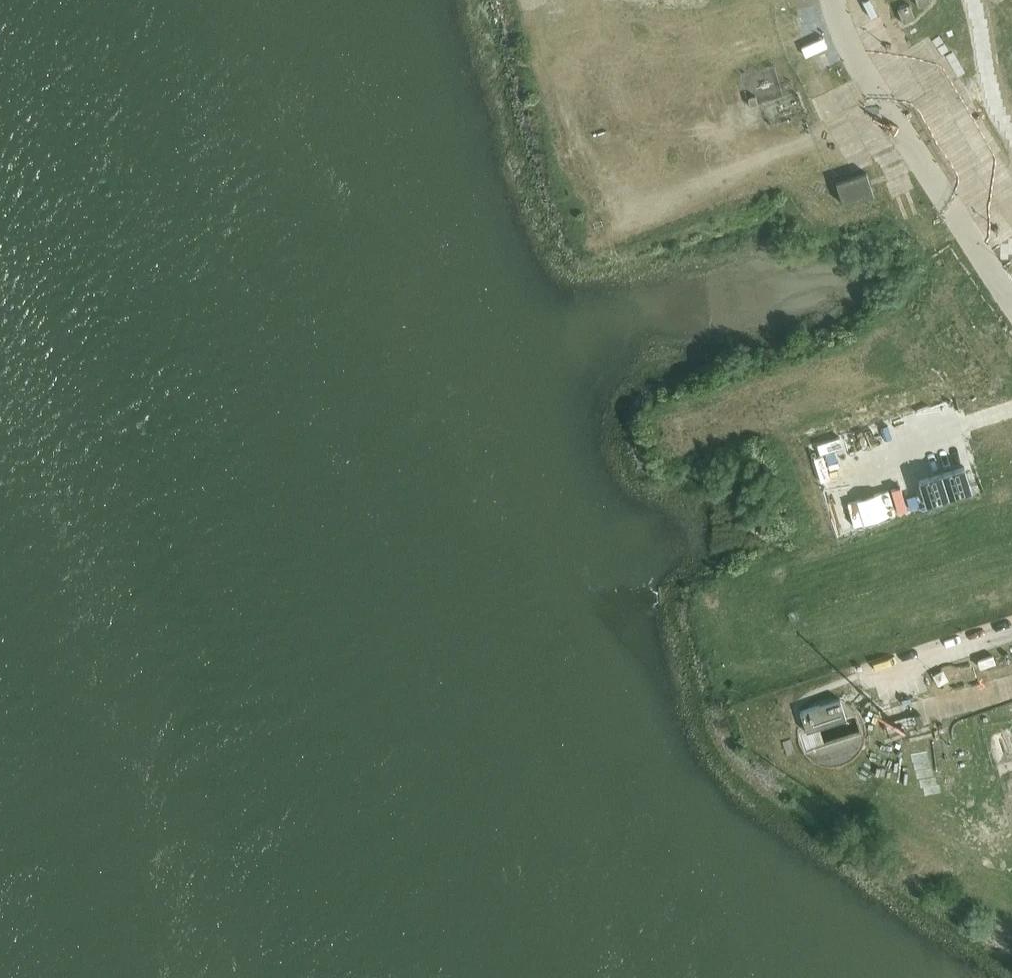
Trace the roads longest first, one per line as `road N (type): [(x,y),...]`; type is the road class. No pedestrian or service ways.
road 1 (unclassified): [(1011,304),(883,100),(837,0)]

